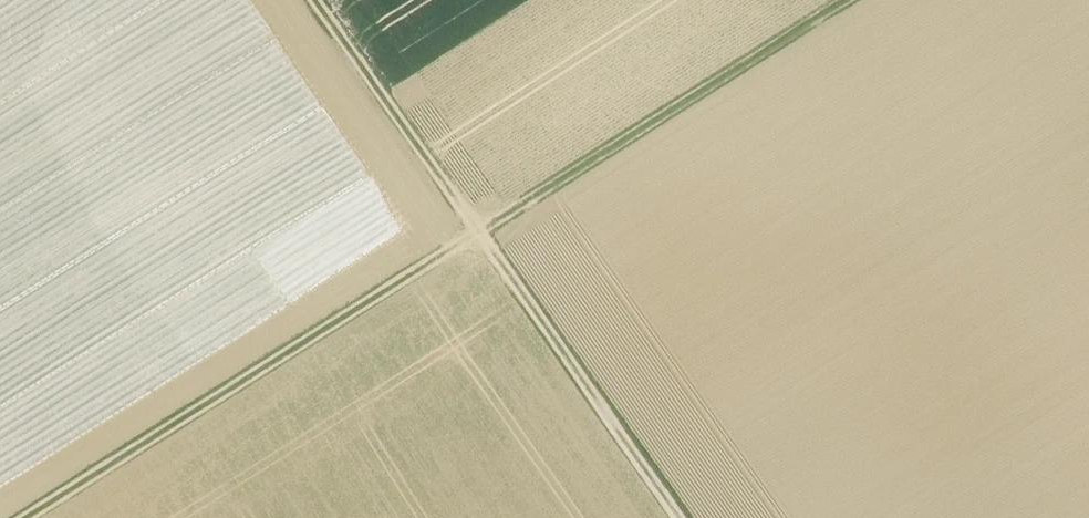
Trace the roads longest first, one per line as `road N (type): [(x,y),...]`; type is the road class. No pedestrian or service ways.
road 1 (track): [(23,517),(479,232),(683,517)]
road 2 (track): [(861,0),(479,232),(312,0)]

